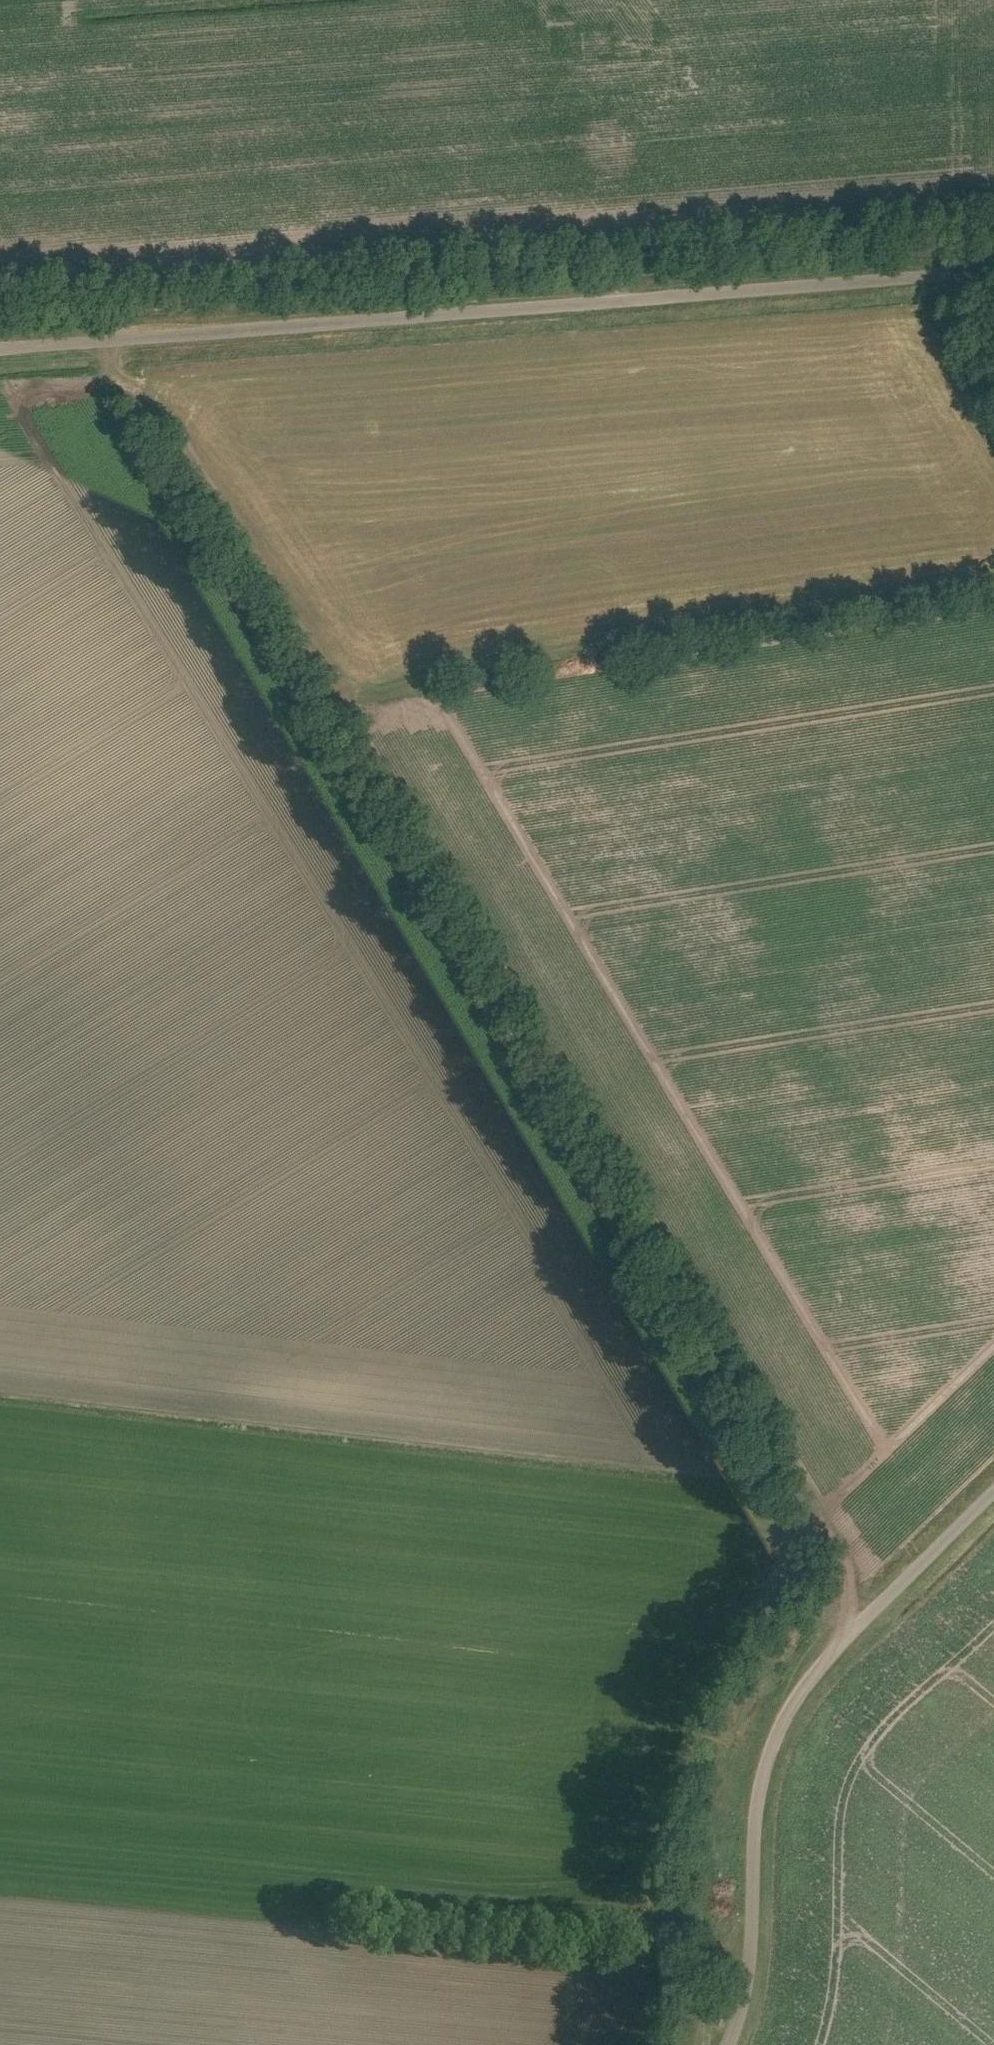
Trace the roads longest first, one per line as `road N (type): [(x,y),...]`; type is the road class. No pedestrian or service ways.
road 1 (unclassified): [(993,272),(0,349)]
road 2 (unclassified): [(727,2044),(748,1966),(755,1824),(778,1731),(833,1651),(993,1491)]

